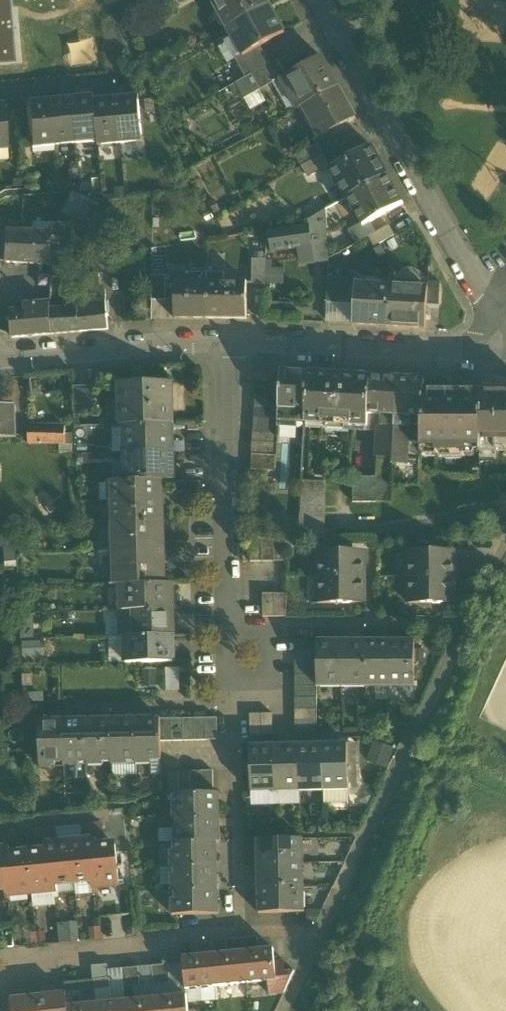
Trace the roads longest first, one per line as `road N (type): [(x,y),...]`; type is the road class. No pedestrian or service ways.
road 1 (residential): [(498,306),(321,0)]
road 2 (residential): [(0,987),(67,951),(321,927)]
road 3 (residential): [(497,352),(224,341)]
road 4 (residential): [(224,341),(229,577)]
road 5 (residential): [(224,341),(0,354)]
road 6 (residential): [(272,631),(288,622),(468,619)]
road 7 (residential): [(51,709),(233,703)]
road 8 (residential): [(0,93),(121,82)]

